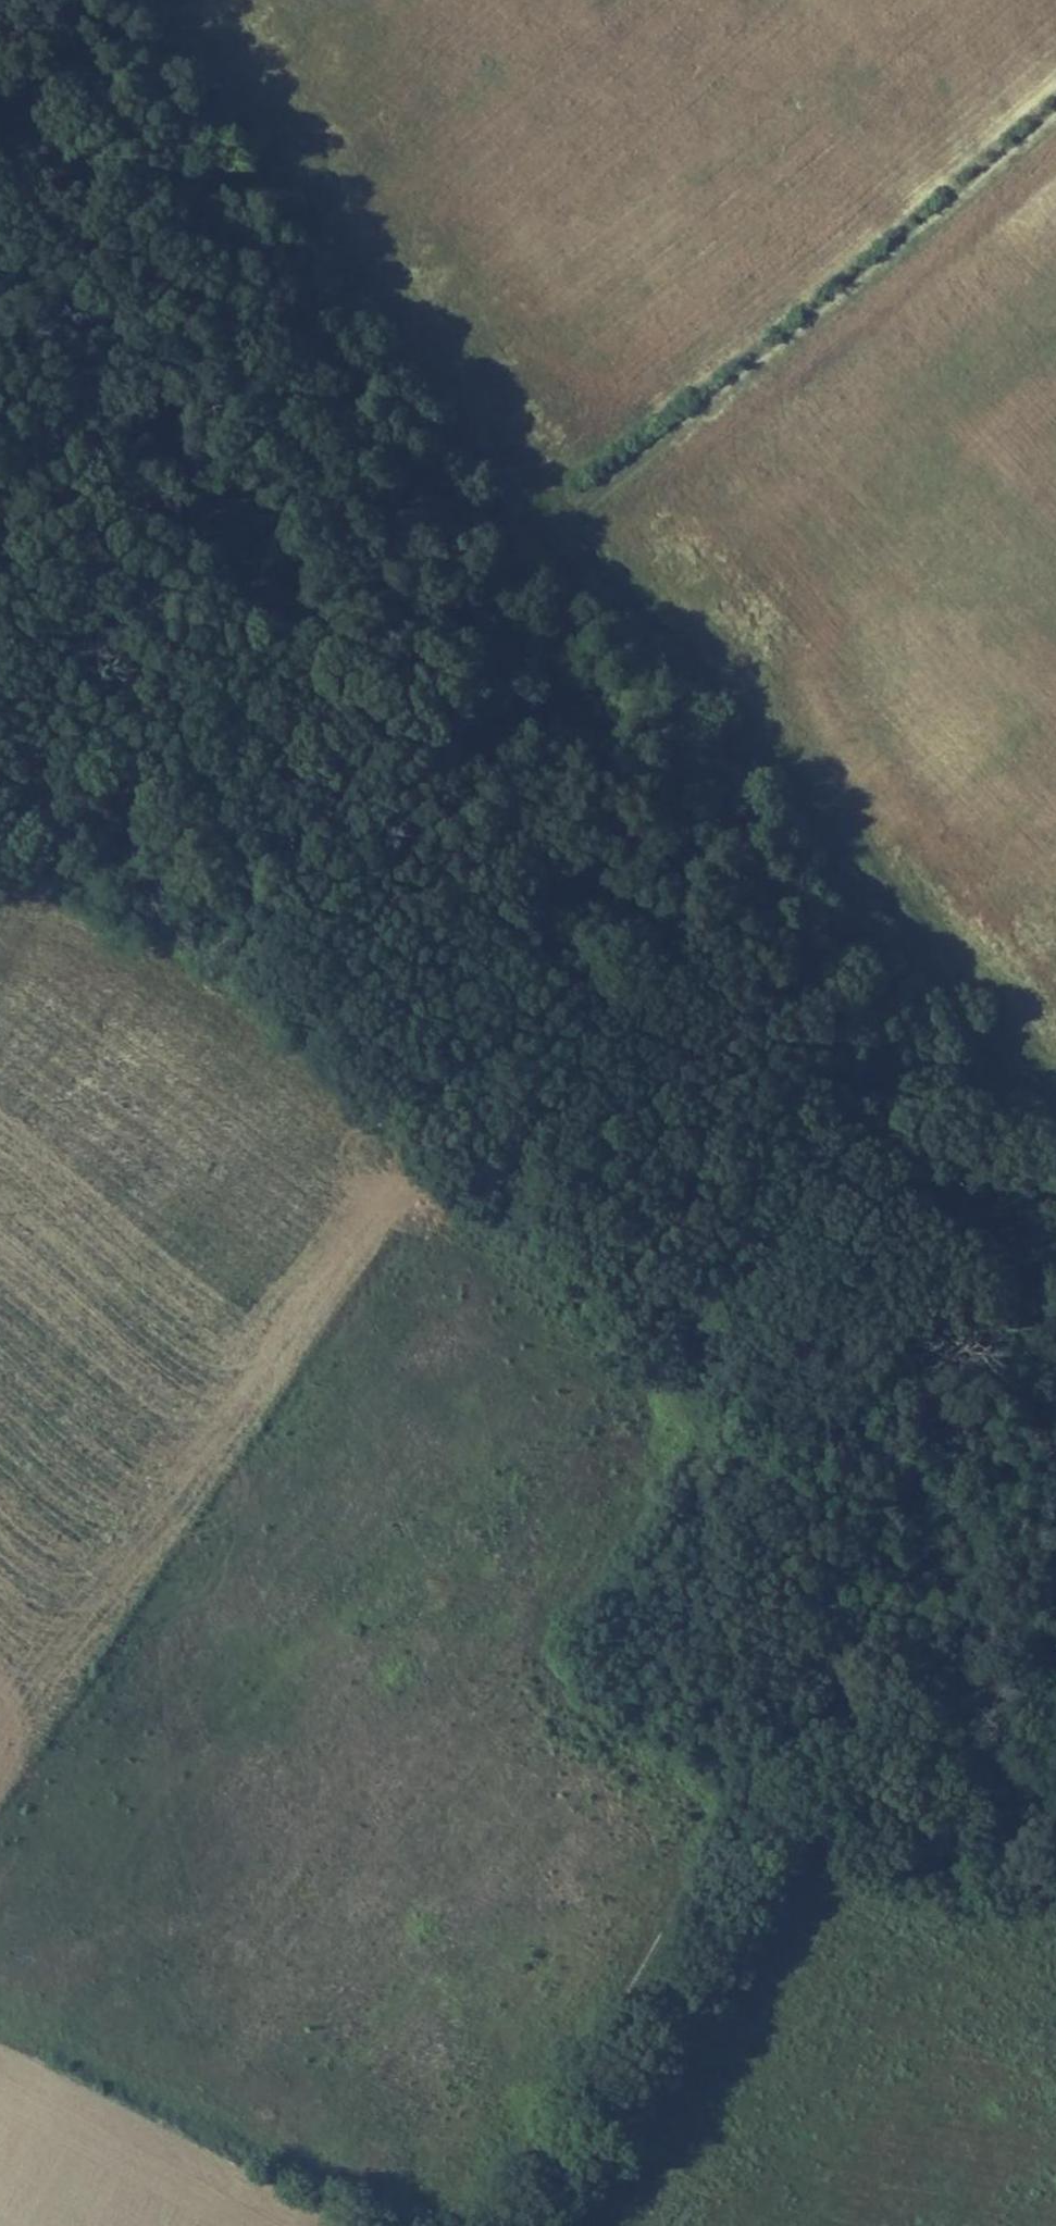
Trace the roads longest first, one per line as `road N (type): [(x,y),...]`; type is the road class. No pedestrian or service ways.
road 1 (track): [(1055,1093),(550,517),(1055,97)]
road 2 (track): [(474,2225),(690,1899)]

